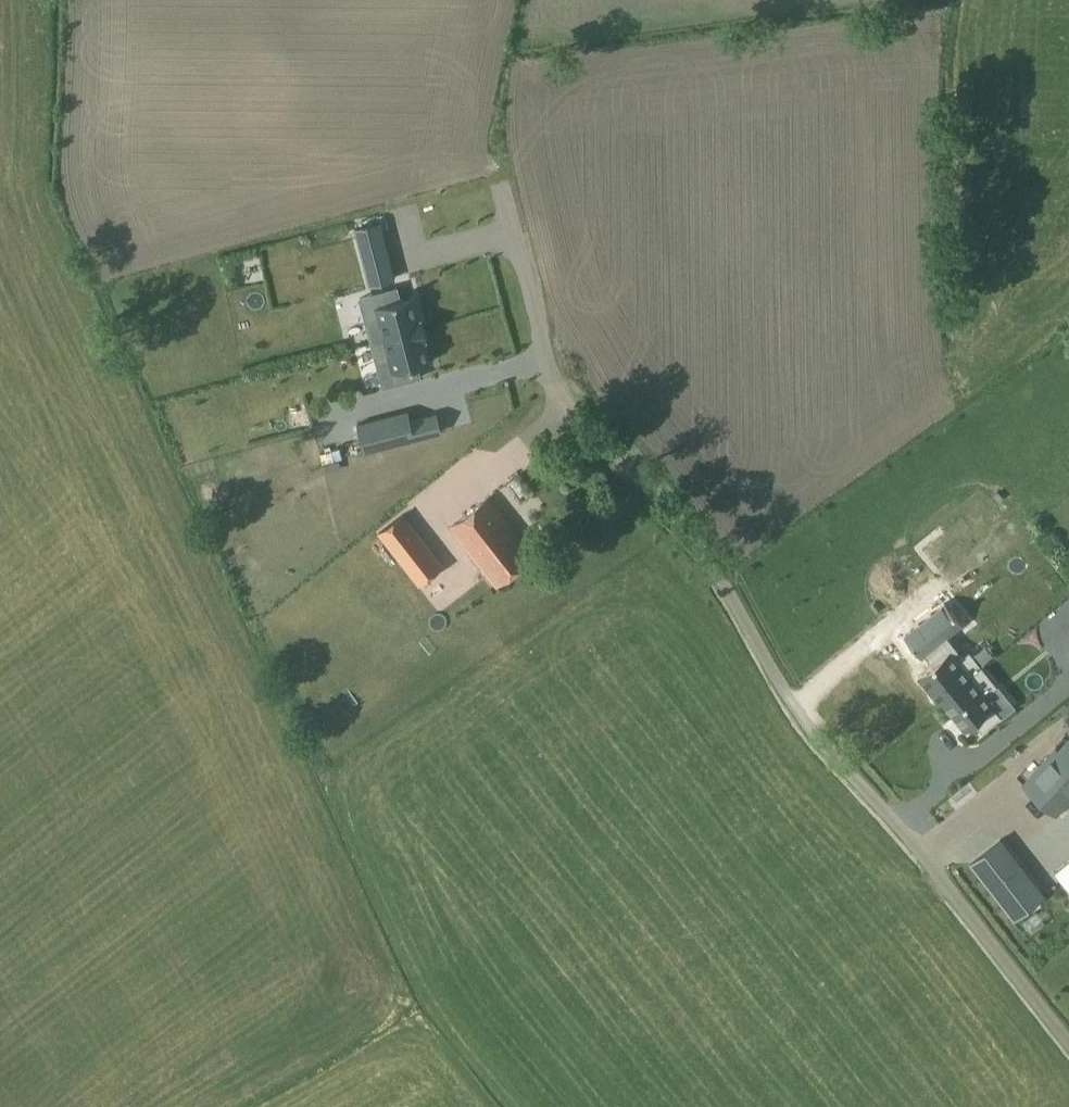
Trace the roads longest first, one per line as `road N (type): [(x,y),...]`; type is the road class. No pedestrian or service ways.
road 1 (unclassified): [(1068,1020),(934,843),(824,728),(776,655),(734,568),(668,491)]

